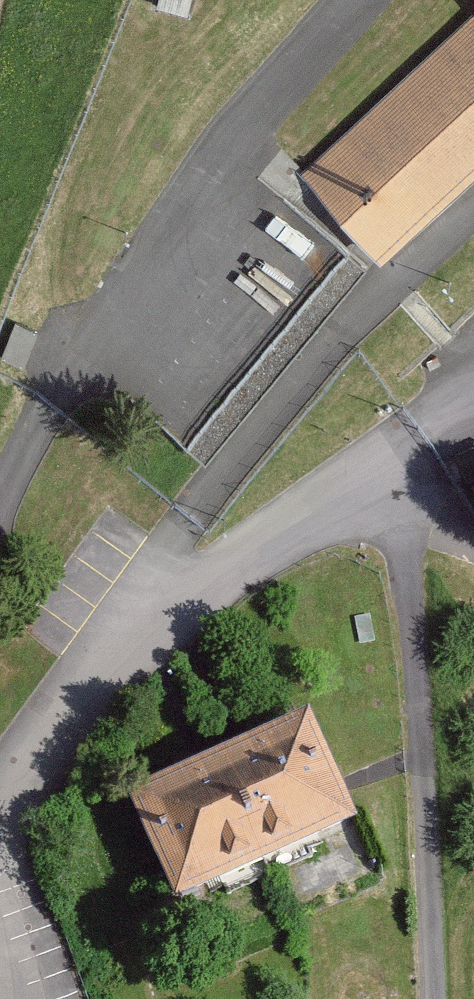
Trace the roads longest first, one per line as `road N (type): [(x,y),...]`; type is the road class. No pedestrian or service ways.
road 1 (residential): [(359,0),(239,141),(48,401),(0,521)]
road 2 (residential): [(473,400),(420,428),(353,489),(159,610),(0,793)]
road 3 (track): [(402,526),(432,998)]
road 4 (track): [(473,549),(402,526),(353,489)]

